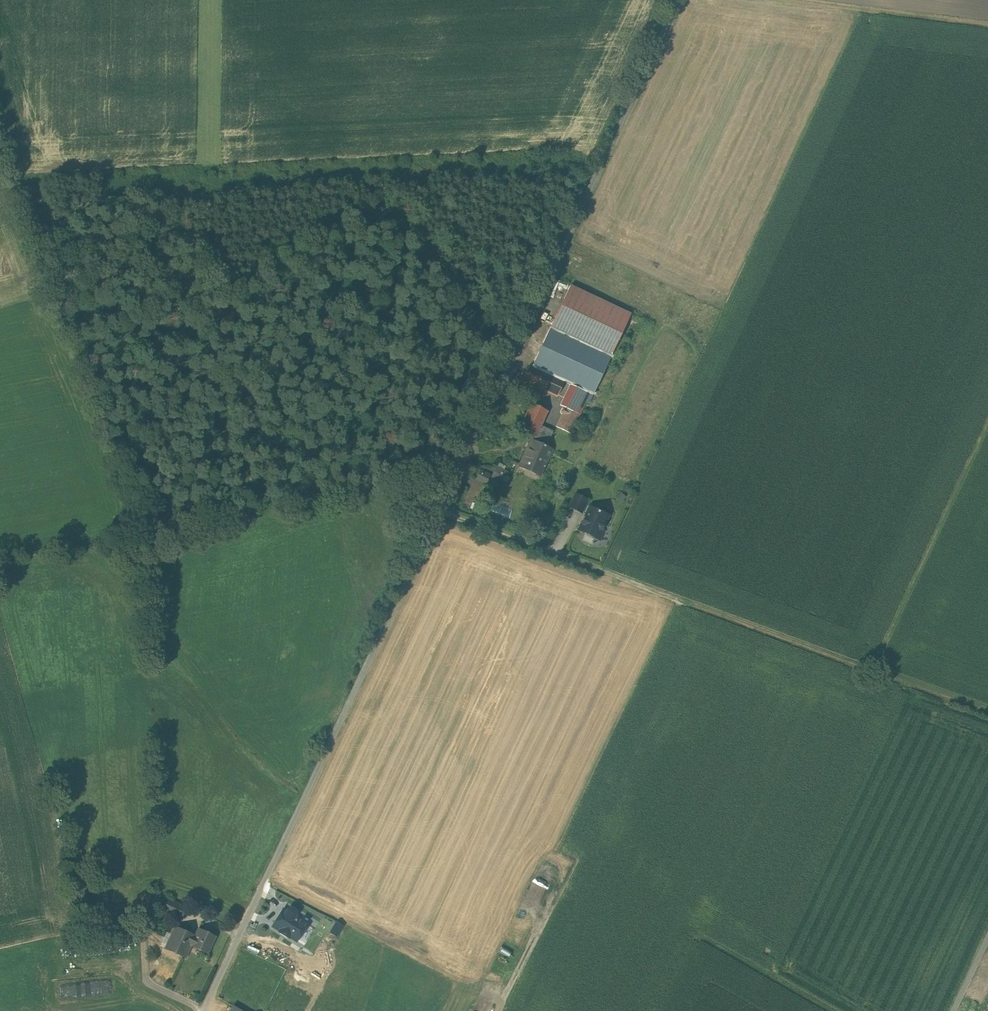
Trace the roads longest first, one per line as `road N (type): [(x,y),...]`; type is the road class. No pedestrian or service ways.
road 1 (unclassified): [(678,0),(203,1010)]
road 2 (track): [(829,1010),(567,861),(496,1010)]
road 3 (track): [(871,669),(437,511)]
road 4 (track): [(987,421),(871,669),(987,710)]
road 5 (track): [(345,156),(508,361)]
road 6 (track): [(797,0),(987,25)]

